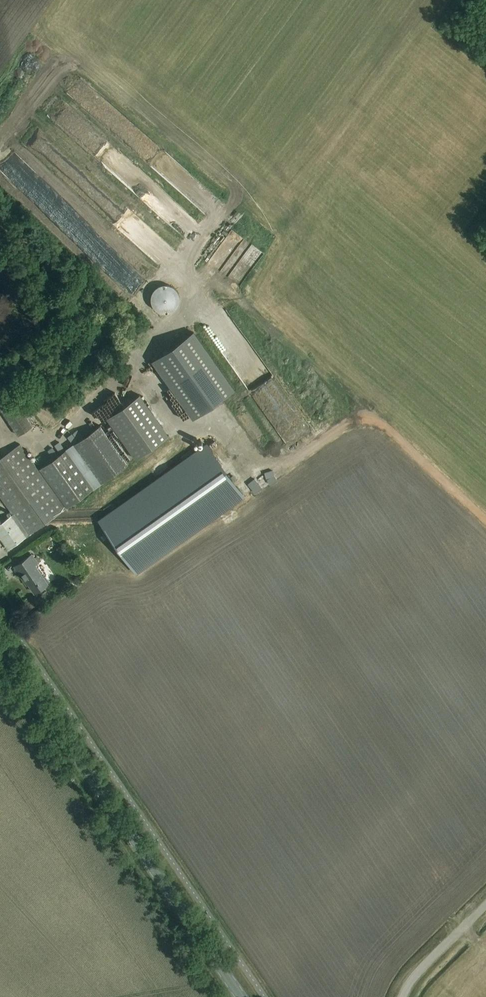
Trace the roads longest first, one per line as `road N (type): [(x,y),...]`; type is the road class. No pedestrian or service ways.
road 1 (secondary): [(241,996),(0,645)]
road 2 (unclassified): [(403,996),(485,905)]

